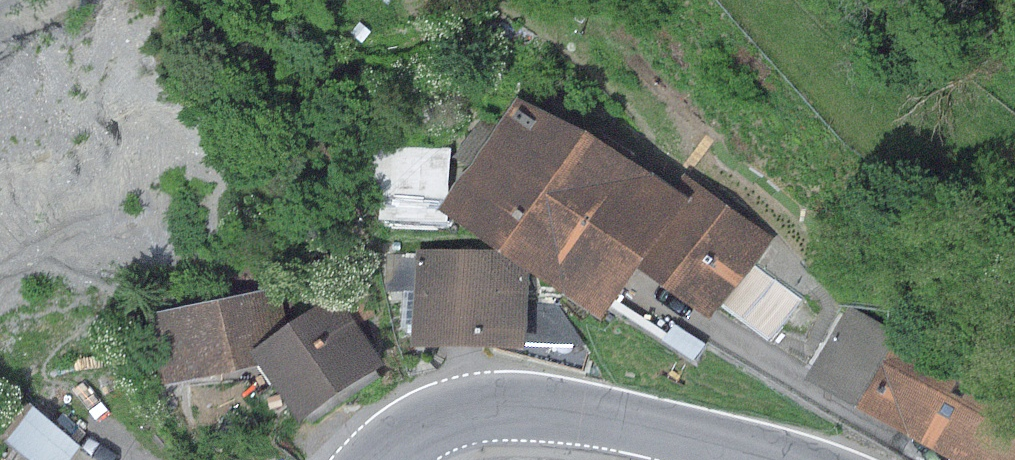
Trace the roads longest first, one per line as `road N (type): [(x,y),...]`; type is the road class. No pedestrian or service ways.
road 1 (secondary): [(378,459),(431,420),(508,405),(634,421),(781,459)]

